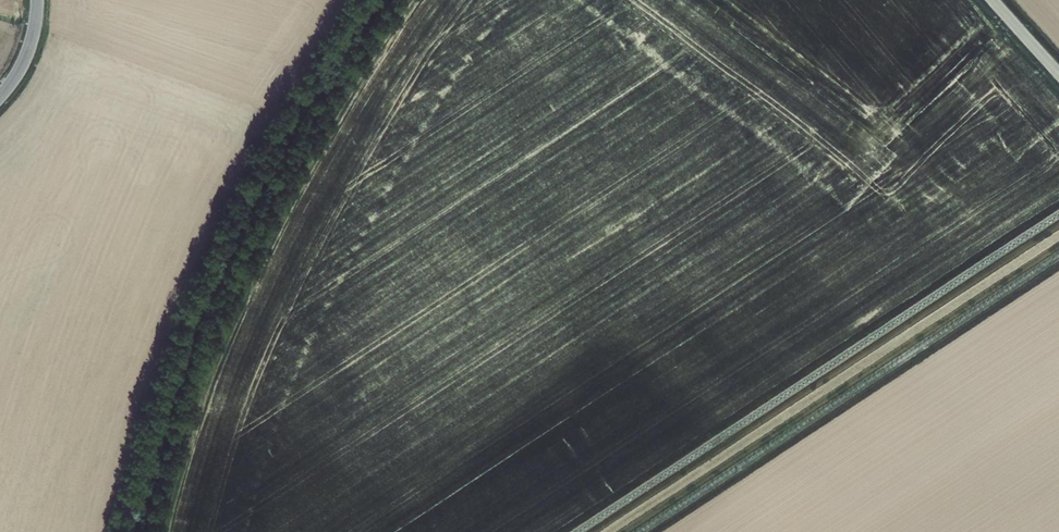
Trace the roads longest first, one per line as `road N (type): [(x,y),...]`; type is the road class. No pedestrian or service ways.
road 1 (track): [(169,531),(190,437),(268,264),(425,0)]

